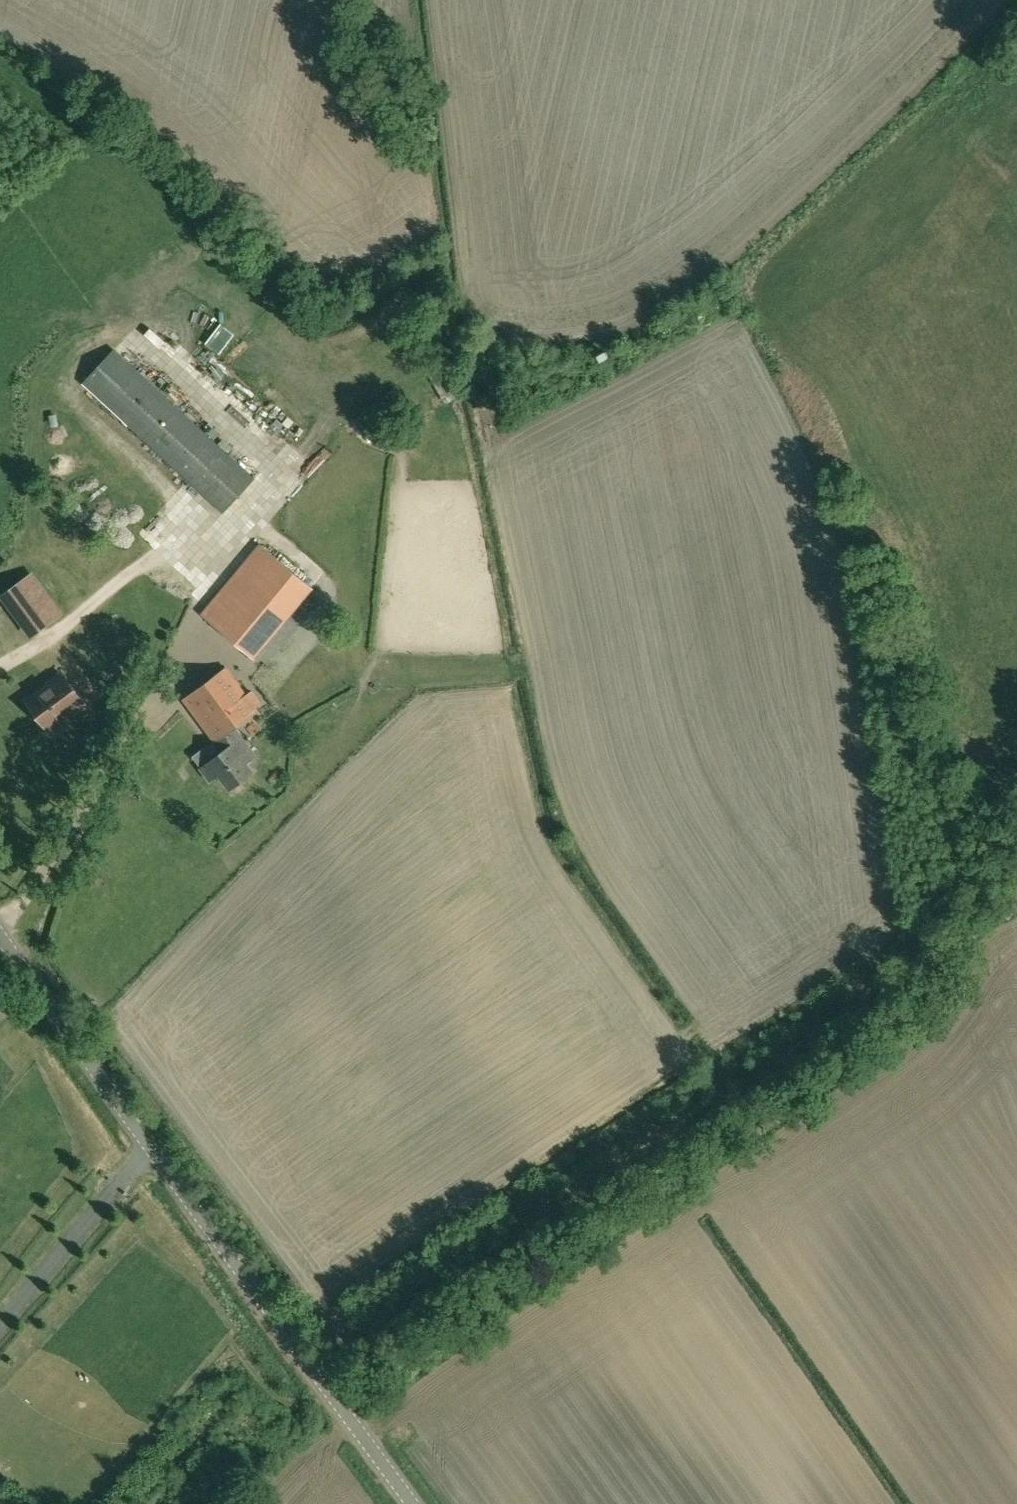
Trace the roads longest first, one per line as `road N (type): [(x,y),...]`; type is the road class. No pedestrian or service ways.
road 1 (unclassified): [(412,1503),(0,935)]

